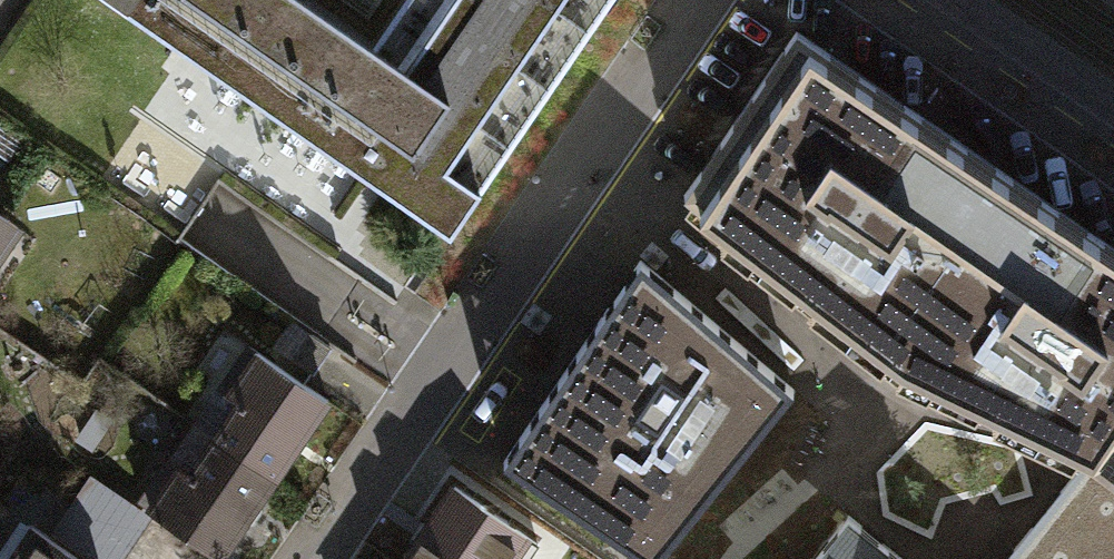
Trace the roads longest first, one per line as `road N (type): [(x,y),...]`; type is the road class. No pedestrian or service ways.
road 1 (residential): [(710,0),(348,518)]
road 2 (tertiary): [(955,0),(1113,108)]

